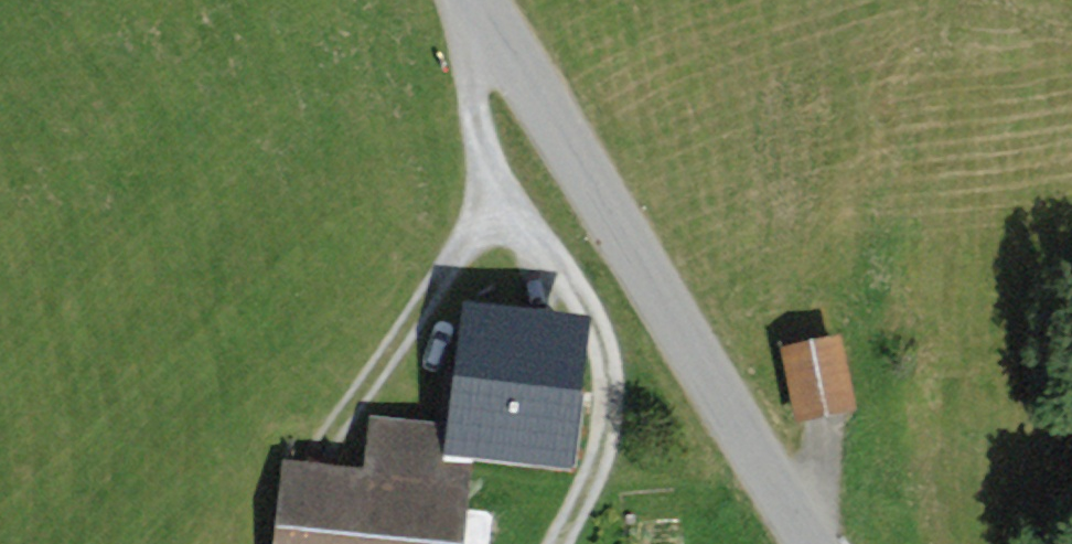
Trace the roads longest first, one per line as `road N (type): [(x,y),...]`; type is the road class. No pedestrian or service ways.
road 1 (unclassified): [(488,0),(718,391),(822,543)]
road 2 (track): [(496,11),(475,38),(476,125),(500,183),(602,321),(610,352),(612,408),(560,543)]
road 3 (track): [(500,183),(478,228),(341,422)]

